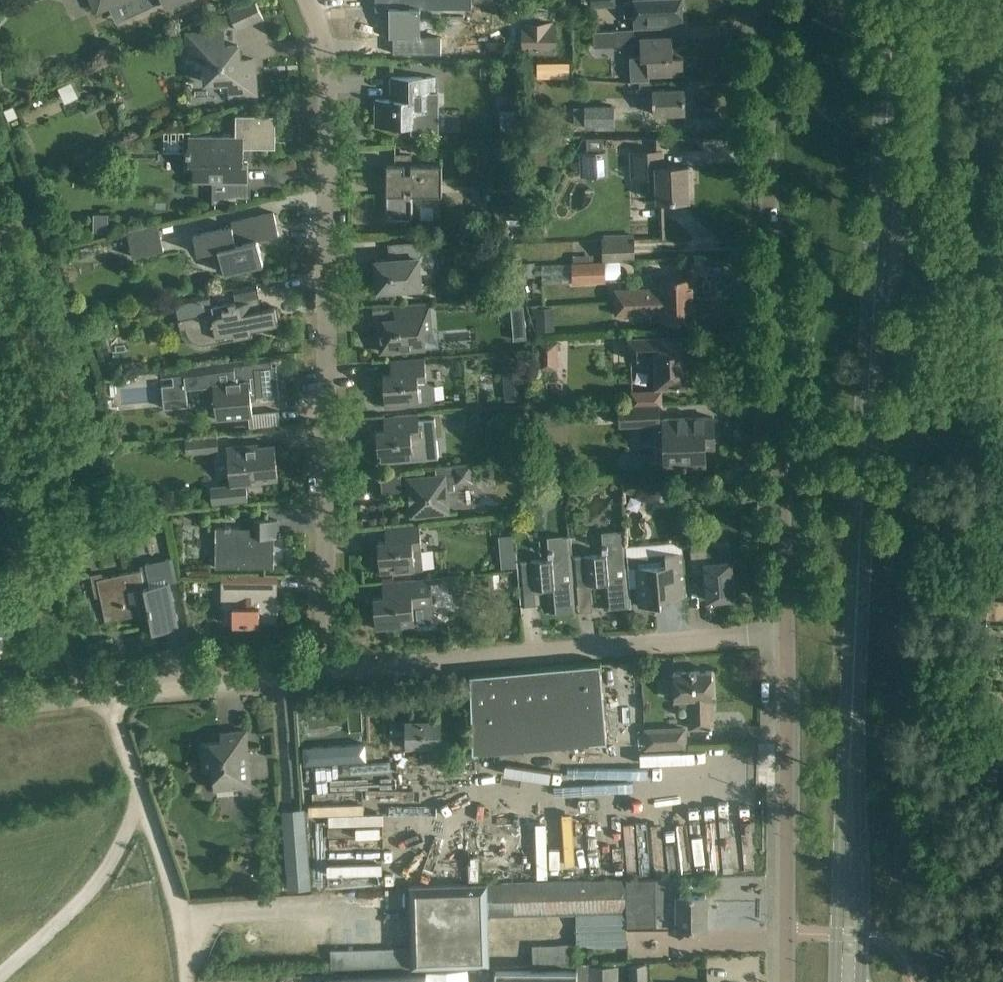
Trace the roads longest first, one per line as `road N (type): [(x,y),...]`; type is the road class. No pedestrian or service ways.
road 1 (secondary): [(849,798),(896,0)]
road 2 (residential): [(326,671),(331,88),(308,0)]
road 3 (unclassified): [(785,632),(762,0)]
road 4 (unclassified): [(326,671),(785,632)]
road 5 (unclassified): [(787,981),(785,632)]
road 6 (track): [(0,976),(90,891),(142,794),(107,691)]
road 7 (unclassified): [(0,703),(326,671)]
road 8 (track): [(142,794),(183,911),(189,981)]
road 9 (secondary): [(849,981),(859,935),(859,840),(849,798)]
road 10 (secondary): [(849,798),(839,934),(846,981)]

